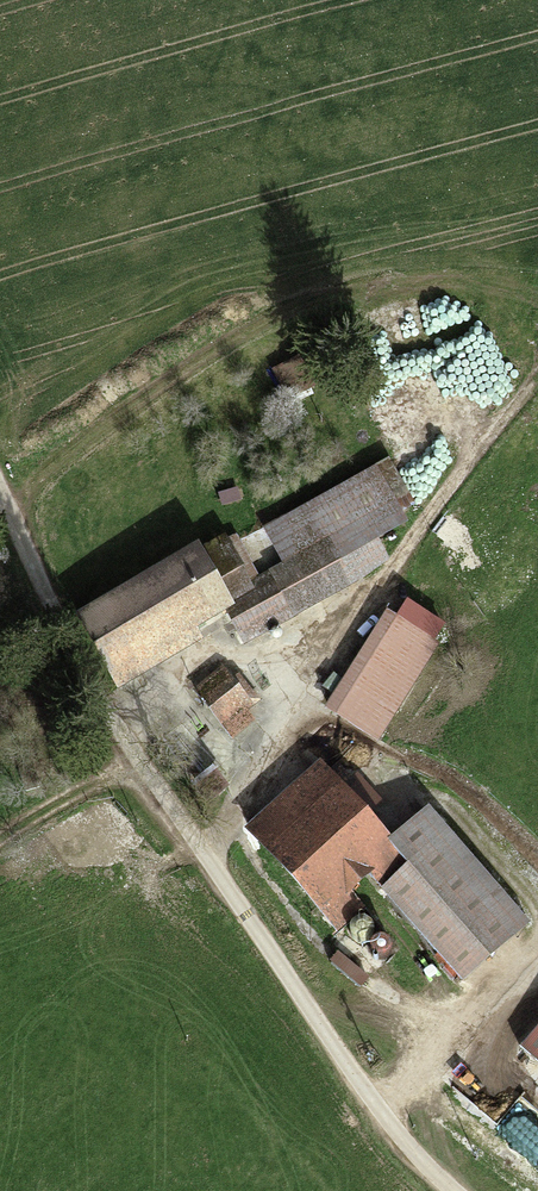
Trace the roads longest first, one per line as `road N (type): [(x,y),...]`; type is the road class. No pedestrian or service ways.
road 1 (unclassified): [(444,1190),(387,1133),(135,758),(0,497)]
road 2 (track): [(210,864),(387,566),(537,377)]
road 3 (track): [(0,844),(111,781),(135,758)]

